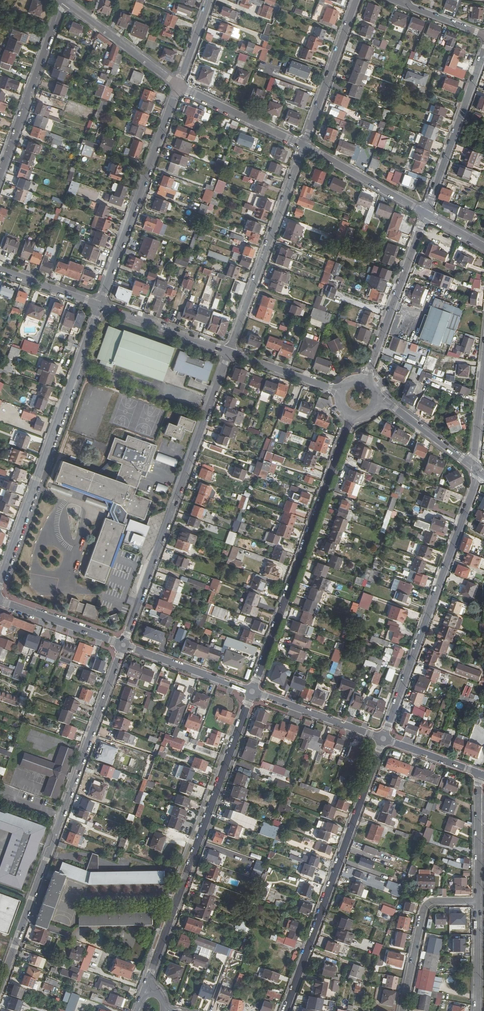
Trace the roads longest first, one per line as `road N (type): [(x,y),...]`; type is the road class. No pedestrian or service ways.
road 1 (residential): [(123,645),(0,988)]
road 2 (residential): [(229,352),(123,645)]
road 3 (residential): [(252,692),(148,984)]
road 4 (residential): [(352,415),(252,692)]
road 5 (residential): [(0,582),(100,305)]
road 6 (residential): [(383,739),(285,1010)]
road 7 (residential): [(476,469),(383,739)]
road 8 (residential): [(100,305),(178,85)]
road 9 (residential): [(303,146),(229,352)]
road 10 (residential): [(63,0),(0,175)]
road 11 (residential): [(366,380),(426,214)]
road 12 (residential): [(483,52),(426,214)]
road 13 (residential): [(478,901),(427,904),(403,1010)]
road 14 (residential): [(356,0),(303,146)]
road 15 (tertiary): [(178,85),(64,0)]
road 16 (tertiary): [(426,214),(303,146)]
road 17 (tertiary): [(252,692),(383,739)]
road 18 (tertiary): [(303,146),(178,85)]
road 19 (residential): [(100,305),(229,352)]
road 20 (tertiary): [(123,645),(252,692)]
road 21 (tertiary): [(0,601),(123,645)]
road 22 (residential): [(478,901),(481,774)]
road 23 (residential): [(377,397),(476,469)]

